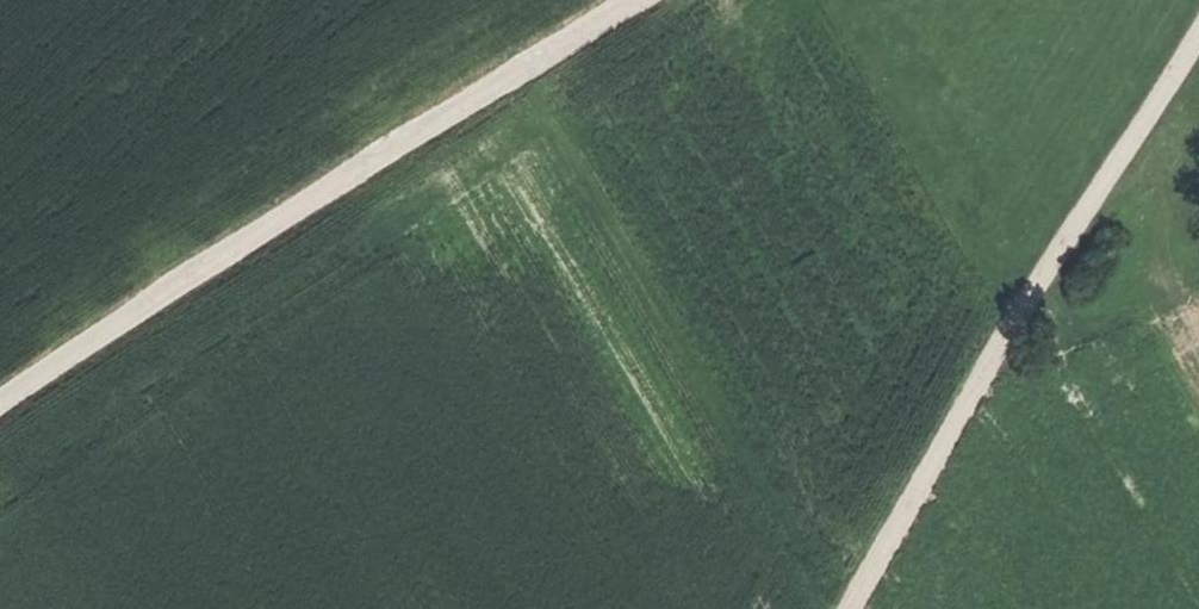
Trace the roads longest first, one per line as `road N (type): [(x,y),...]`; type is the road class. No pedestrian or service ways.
road 1 (track): [(0,407),(635,0)]
road 2 (track): [(1198,28),(846,608)]

